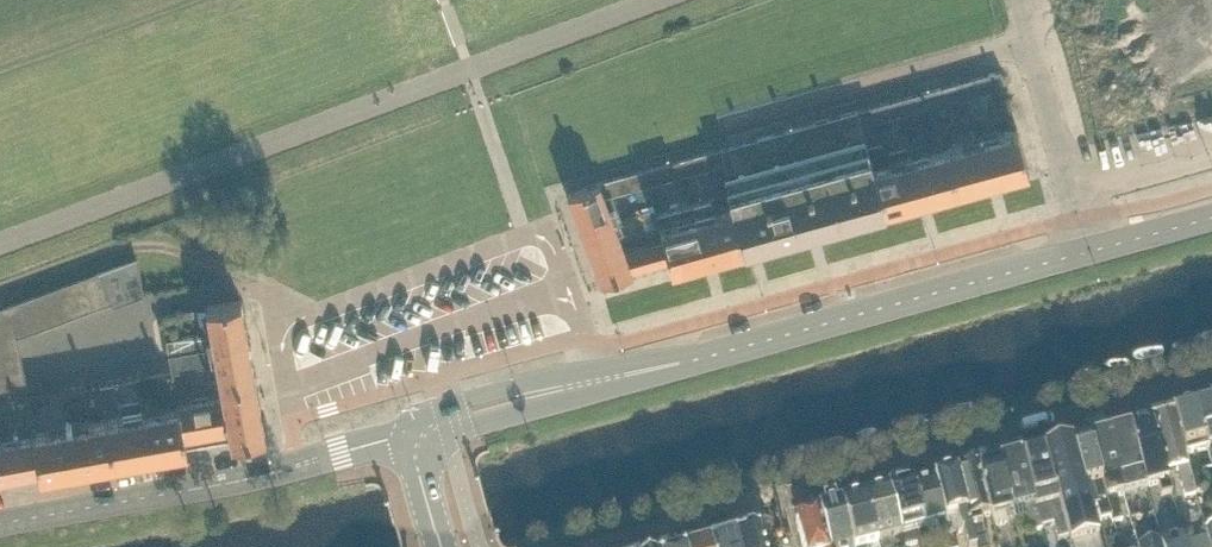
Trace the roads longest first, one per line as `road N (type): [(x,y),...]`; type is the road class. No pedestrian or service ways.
road 1 (secondary): [(421,436),(445,421),(1211,211)]
road 2 (residential): [(604,546),(1211,381)]
road 3 (tertiary): [(0,521),(421,436)]

